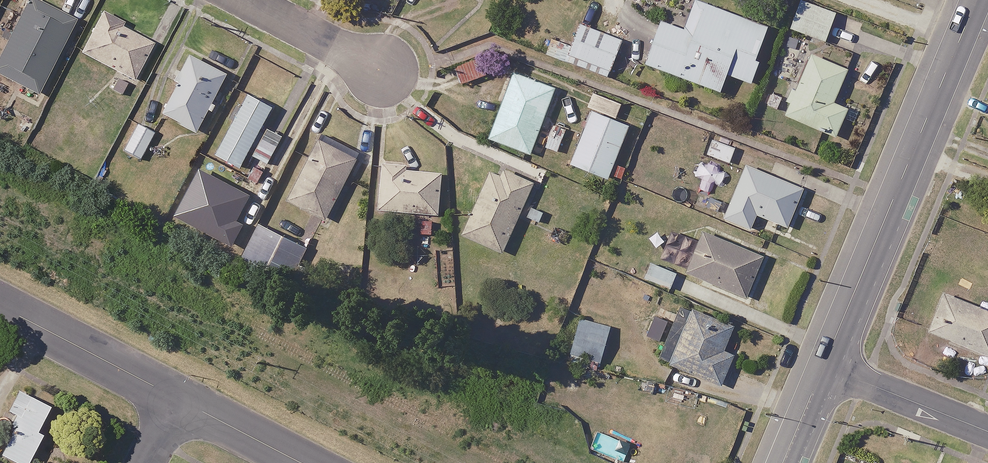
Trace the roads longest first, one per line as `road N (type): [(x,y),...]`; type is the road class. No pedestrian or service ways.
road 1 (secondary): [(977,0),(824,365)]
road 2 (residential): [(180,399),(0,308)]
road 3 (residential): [(987,432),(824,365)]
road 4 (residential): [(248,0),(380,71)]
road 5 (residential): [(300,462),(180,399)]

